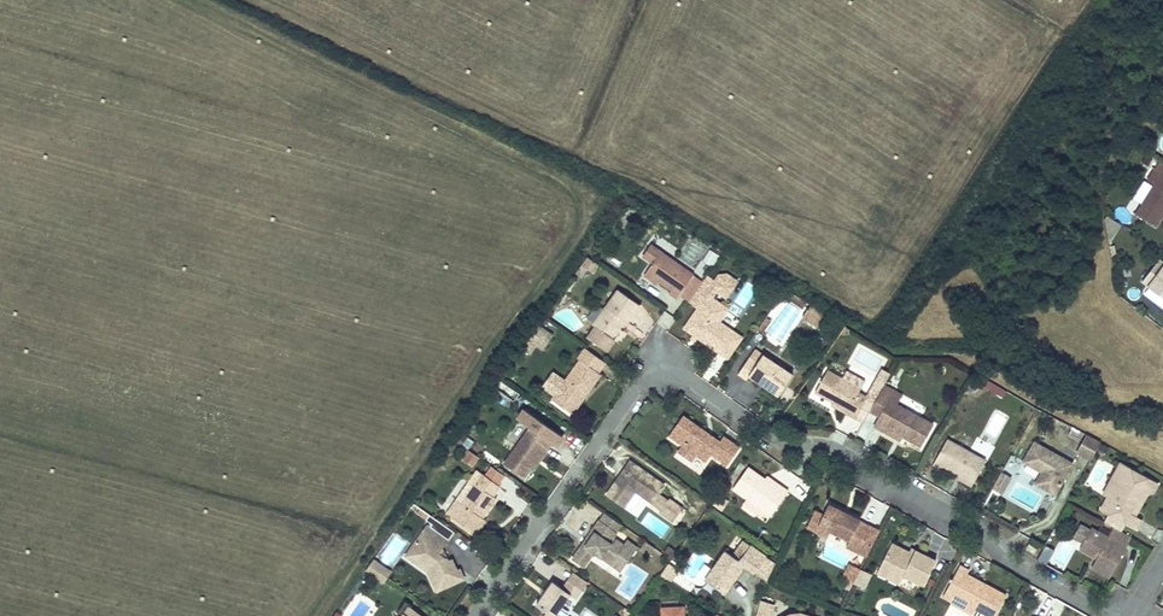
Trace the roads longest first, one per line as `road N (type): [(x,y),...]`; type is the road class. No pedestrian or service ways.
road 1 (residential): [(1109,615),(840,458),(776,440),(658,359),(474,615)]

